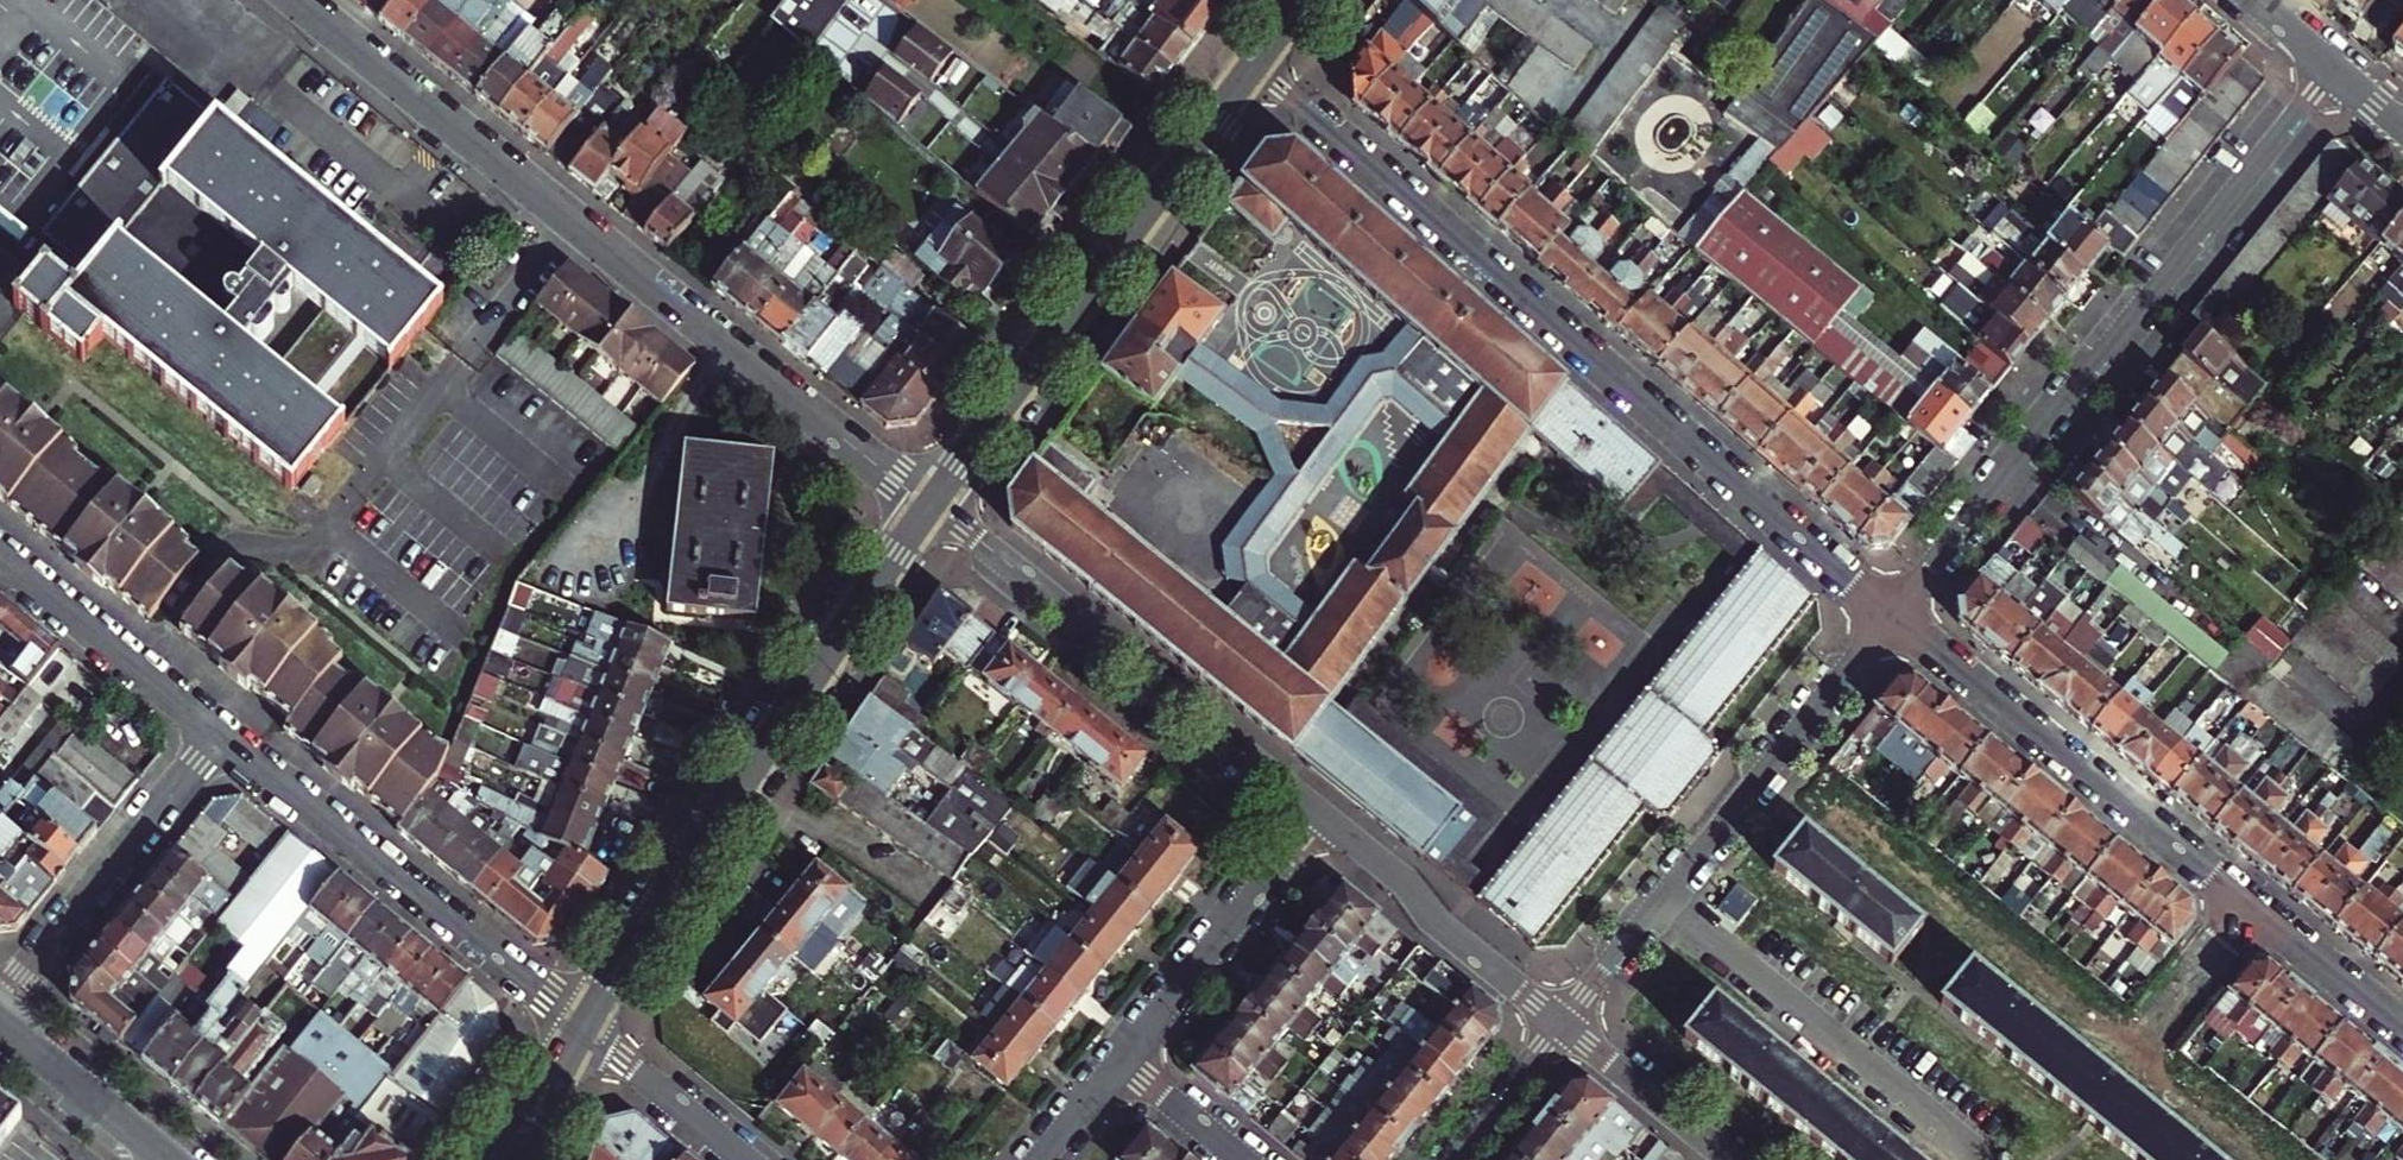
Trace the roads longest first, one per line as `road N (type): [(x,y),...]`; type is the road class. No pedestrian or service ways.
road 1 (residential): [(1255,65),(1897,606)]
road 2 (residential): [(930,504),(302,0)]
road 3 (residential): [(2336,66),(1897,606)]
road 4 (tertiary): [(930,504),(585,1031)]
road 5 (tertiary): [(1255,65),(930,504)]
road 6 (residential): [(1320,811),(930,504)]
road 7 (residential): [(224,735),(585,1031)]
road 8 (residential): [(2129,1052),(1768,764)]
road 9 (residential): [(1897,606),(2247,901)]
road 10 (residential): [(224,735),(0,1007)]
road 11 (residential): [(1768,764),(1559,1020)]
road 12 (residential): [(1559,1020),(1438,923),(1398,872),(1320,811)]
road 13 (residential): [(1124,1060),(1320,811)]
road 14 (residential): [(0,551),(224,735)]
road 15 (residential): [(1735,1159),(1559,1020)]
road 16 (tertiary): [(0,1020),(171,1159)]
road 17 (residential): [(1897,606),(1768,764)]
road 18 (residential): [(585,1031),(743,1159)]
road 19 (residential): [(2247,901),(2402,1026)]
road 20 (residential): [(2129,1052),(2247,901)]
road 21 (residential): [(1559,1020),(1449,1159)]
road 22 (residential): [(2262,1159),(2129,1052)]
road 23 (tertiary): [(585,1031),(489,1159)]
road 24 (residential): [(1124,1060),(1247,1159)]
road 25 (tertiary): [(526,1159),(585,1031)]
road 26 (residential): [(1040,1159),(1124,1060)]

